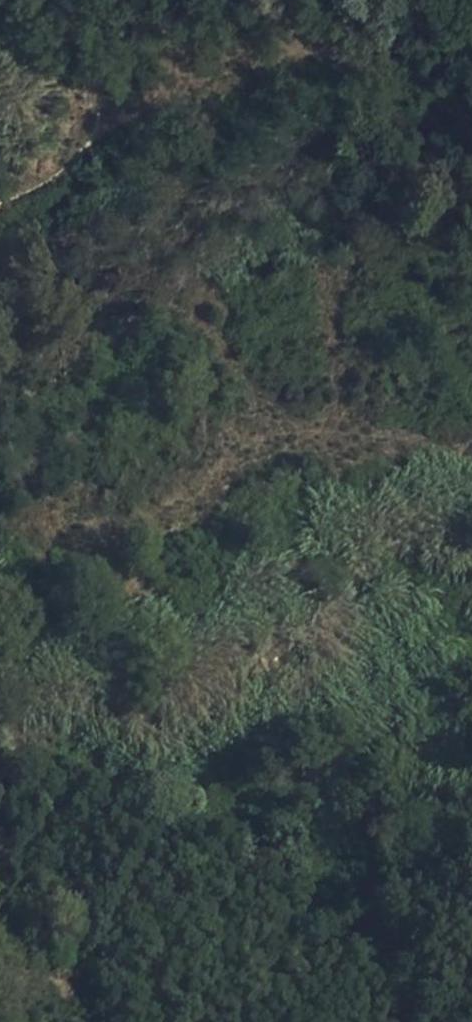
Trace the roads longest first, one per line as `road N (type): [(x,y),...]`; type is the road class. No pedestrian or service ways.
road 1 (track): [(471,118),(335,86),(262,79),(179,89),(153,116),(106,140),(66,179),(0,222)]

